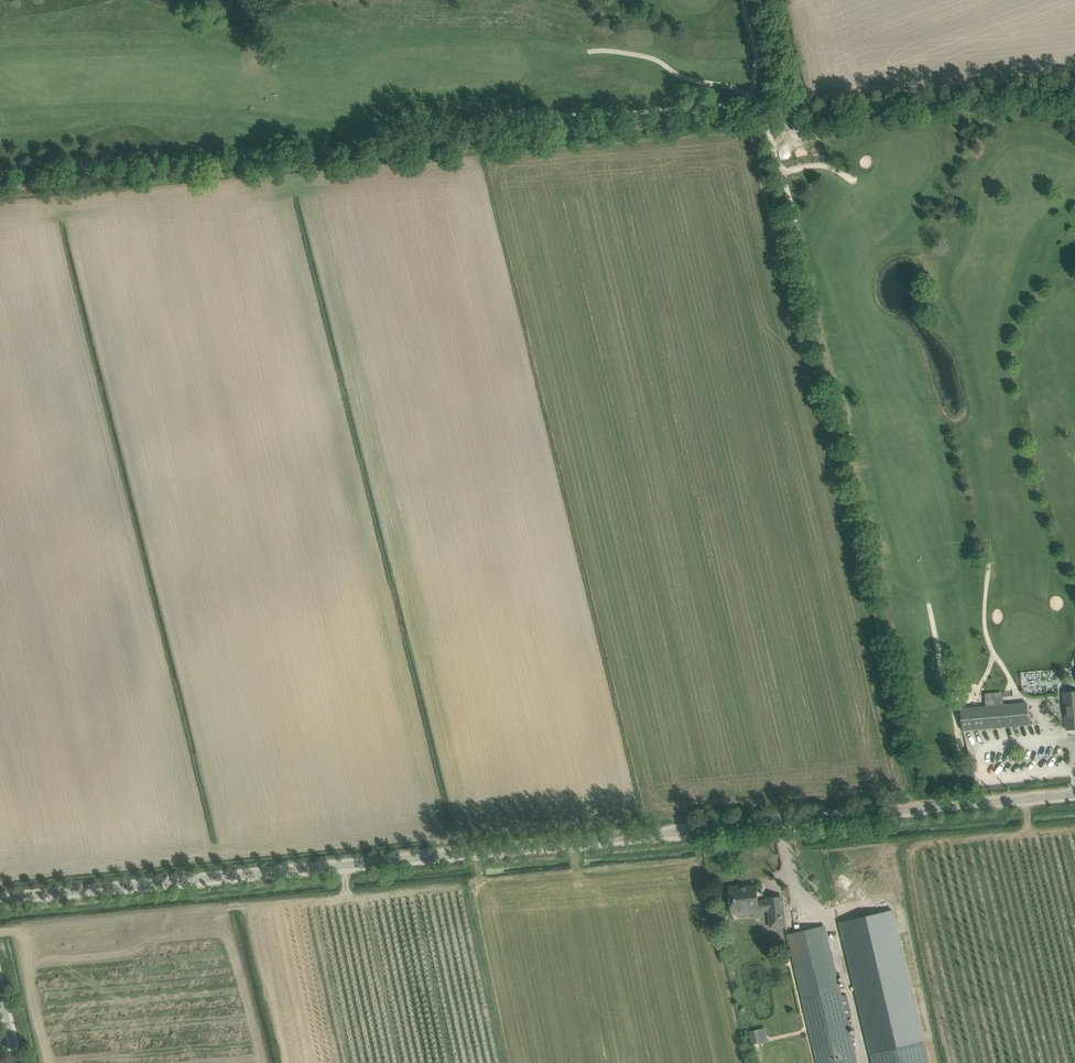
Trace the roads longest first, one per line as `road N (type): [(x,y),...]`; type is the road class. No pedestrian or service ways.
road 1 (unclassified): [(0,896),(1074,797)]
road 2 (track): [(0,195),(793,115)]

